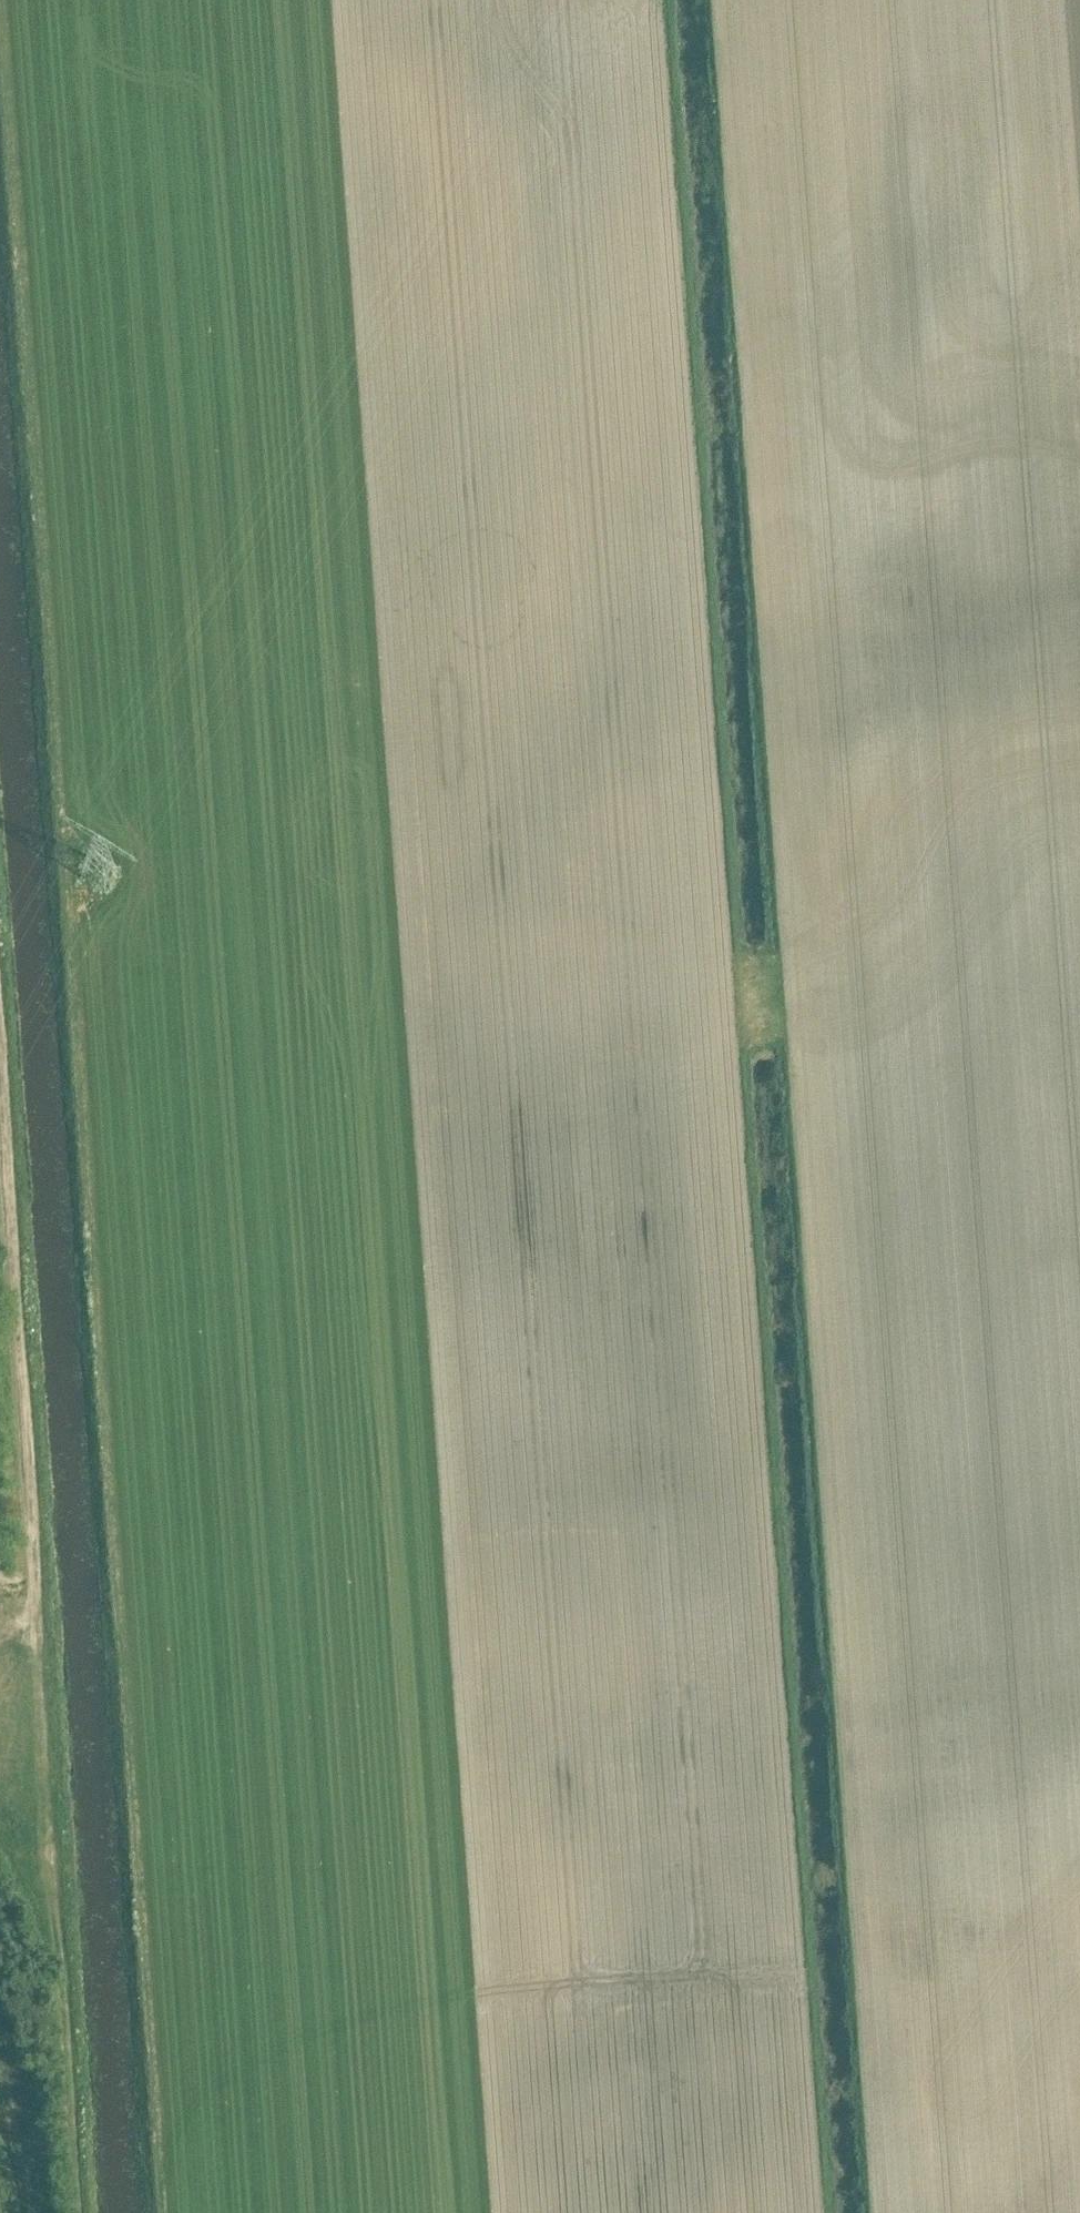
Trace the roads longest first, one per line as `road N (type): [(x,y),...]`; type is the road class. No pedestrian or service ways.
road 1 (track): [(75,2212),(0,1108)]

